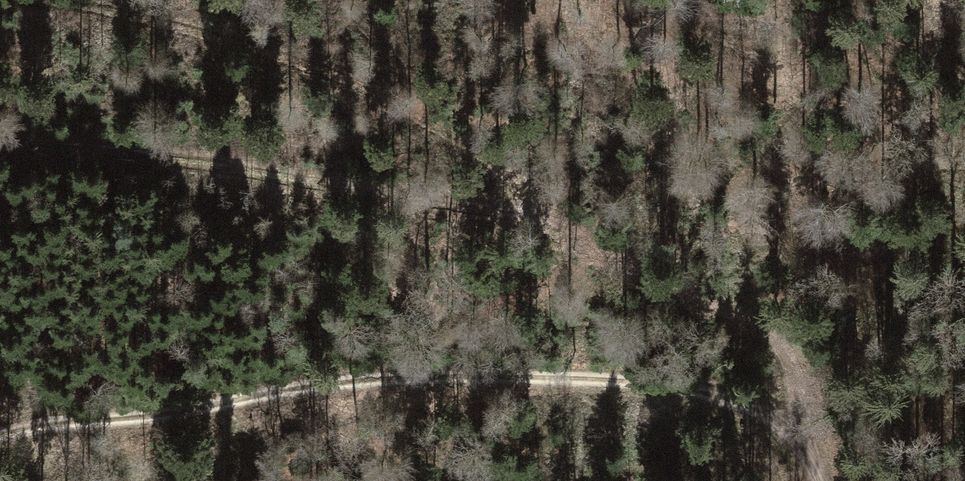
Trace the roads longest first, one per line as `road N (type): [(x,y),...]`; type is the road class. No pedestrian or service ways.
road 1 (track): [(14,0),(266,46),(406,112),(557,229),(751,324),(800,366),(809,401),(789,445)]
road 2 (track): [(812,480),(770,415),(672,385),(464,378),(305,386),(137,426),(0,435)]

